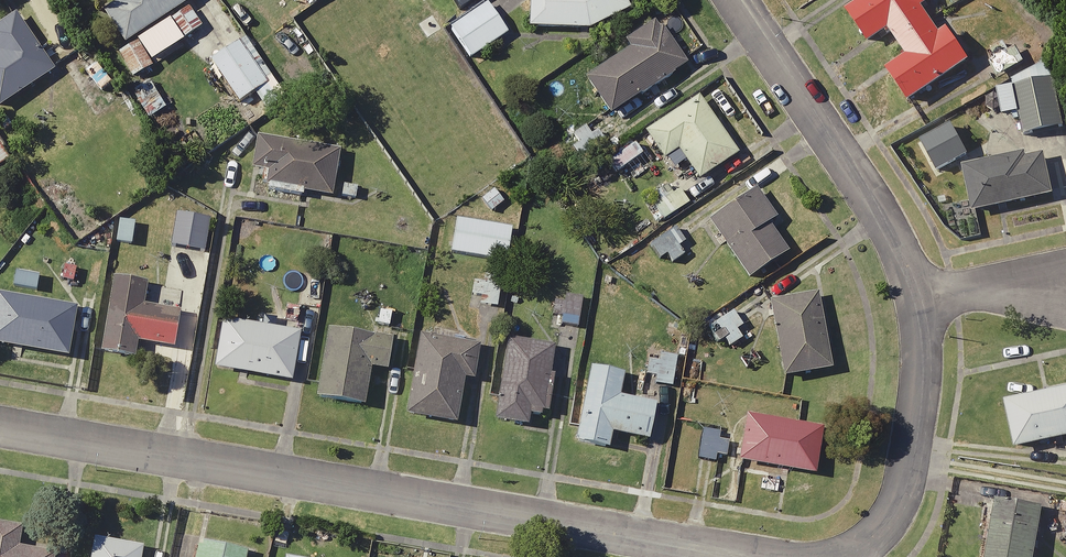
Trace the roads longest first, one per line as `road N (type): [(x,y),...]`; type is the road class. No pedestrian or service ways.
road 1 (residential): [(0,427),(722,556)]
road 2 (residential): [(934,311),(922,275),(736,0)]
road 3 (residential): [(864,556),(906,527),(939,401),(934,311)]
road 4 (residential): [(1065,296),(934,311)]

